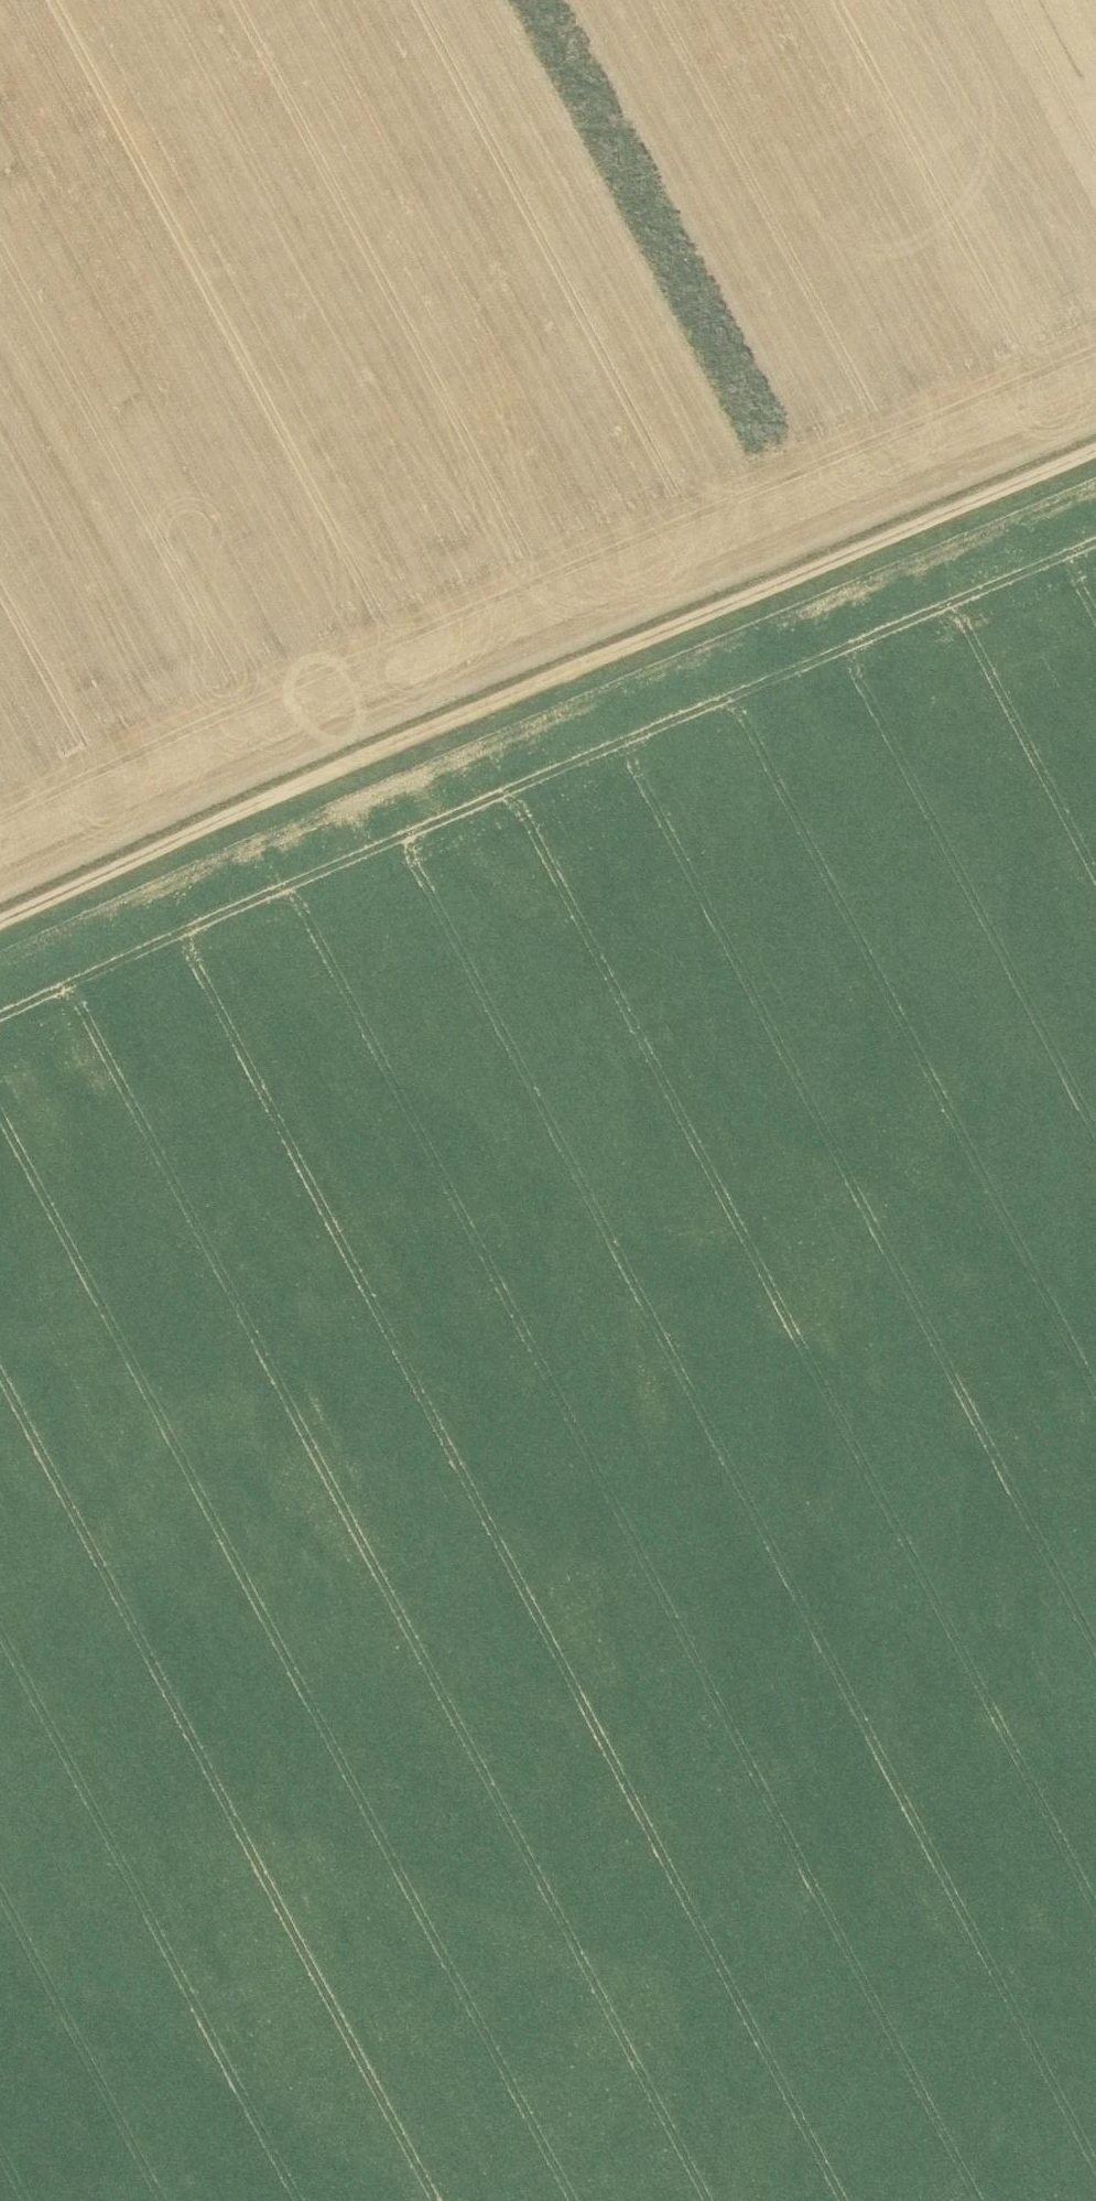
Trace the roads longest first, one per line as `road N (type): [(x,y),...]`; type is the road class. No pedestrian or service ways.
road 1 (track): [(1095,433),(0,892)]

